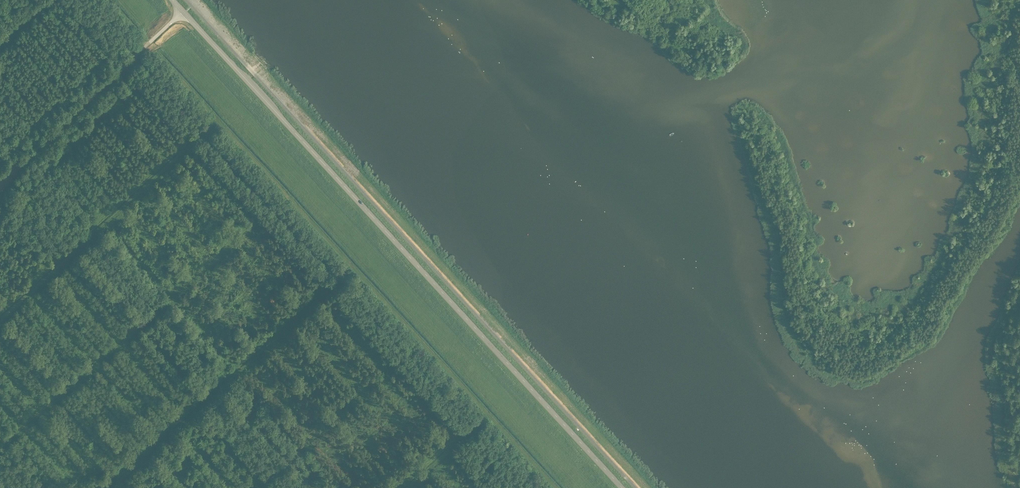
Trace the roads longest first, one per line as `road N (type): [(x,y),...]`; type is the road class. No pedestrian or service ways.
road 1 (tertiary): [(183,11),(623,487)]
road 2 (track): [(0,181),(149,42)]

